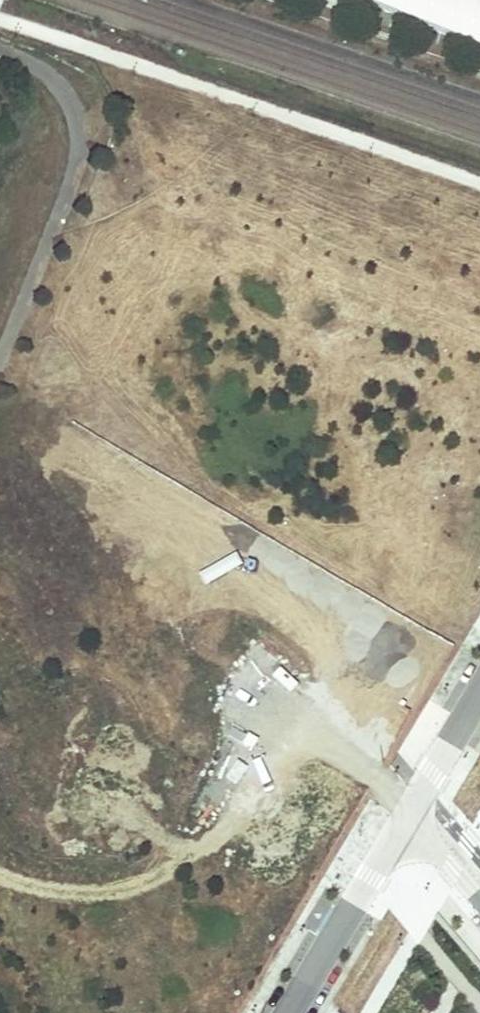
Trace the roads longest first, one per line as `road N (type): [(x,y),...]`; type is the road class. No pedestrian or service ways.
road 1 (residential): [(291,1012),(408,816)]
road 2 (residential): [(408,816),(479,694)]

